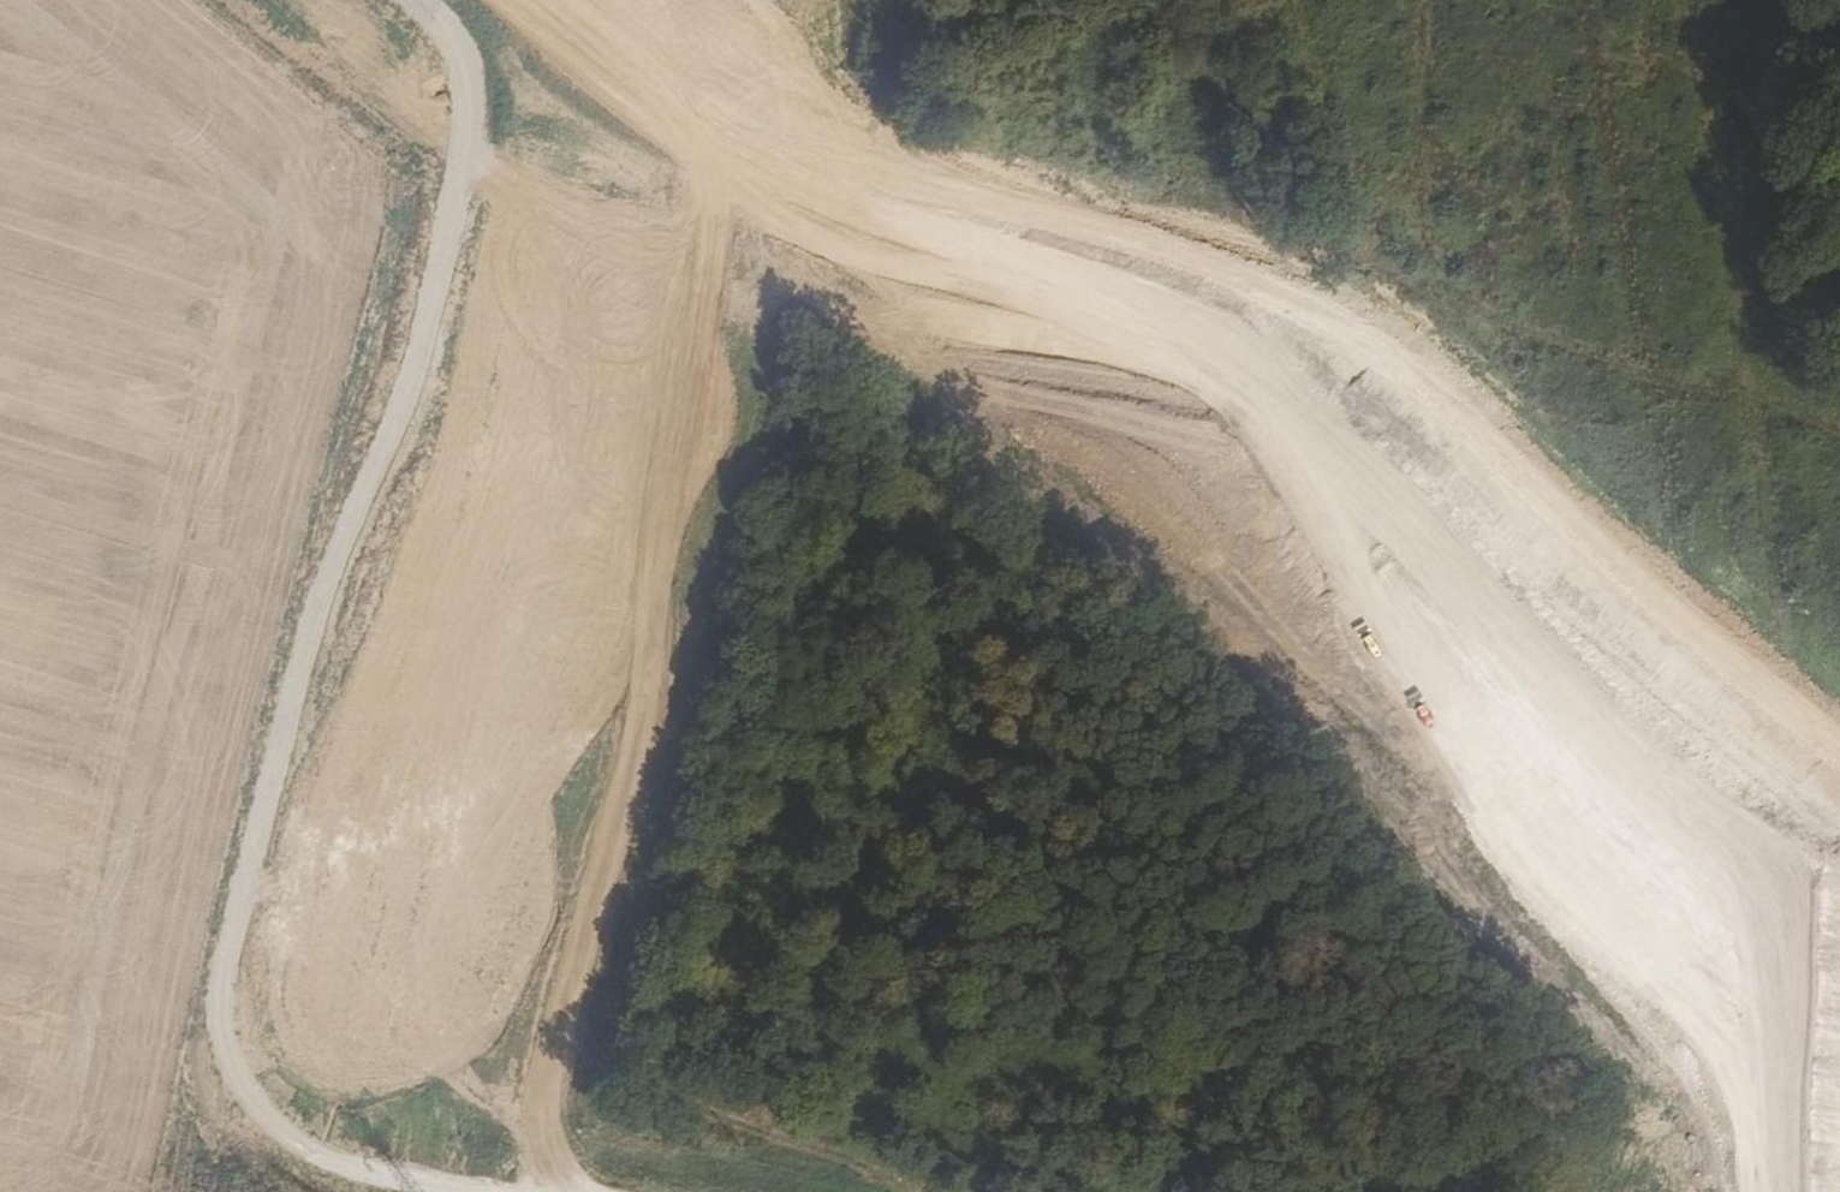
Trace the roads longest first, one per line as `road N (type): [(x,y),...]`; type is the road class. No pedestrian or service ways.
road 1 (track): [(491,0),(951,282),(1380,640),(1528,788),(1685,911),(1757,1008)]

